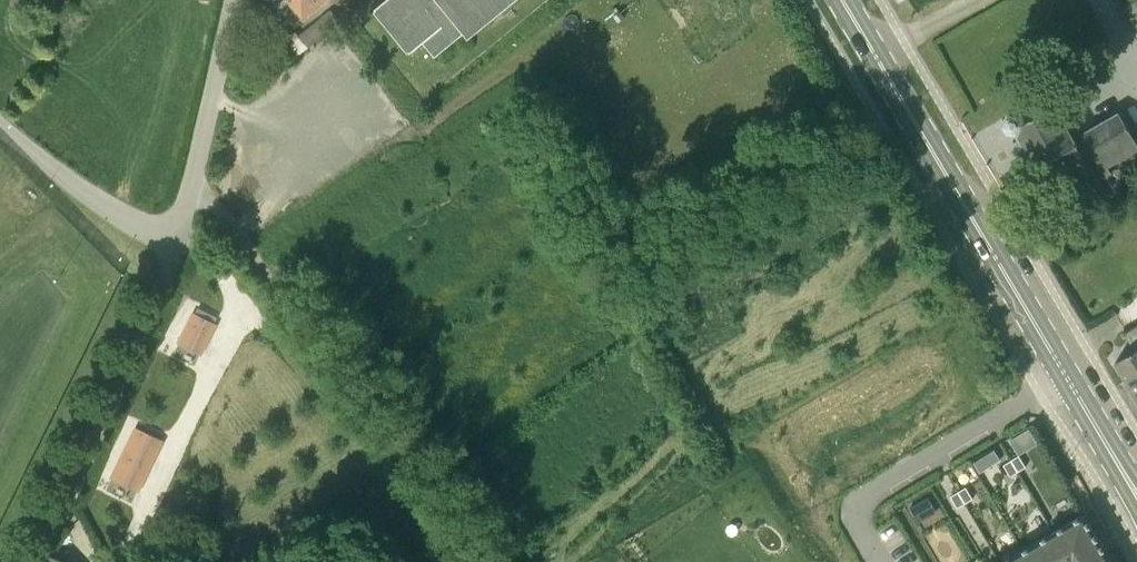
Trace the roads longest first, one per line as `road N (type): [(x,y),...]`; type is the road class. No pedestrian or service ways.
road 1 (unclassified): [(486,561),(195,182)]
road 2 (primary): [(1068,378),(843,0)]
road 3 (unclassified): [(33,561),(179,242)]
road 4 (residential): [(1068,378),(862,502),(858,520),(880,561)]
road 5 (unclassified): [(179,242),(118,212),(0,124)]
road 6 (unclassified): [(195,182),(232,0)]
road 7 (primary): [(1136,492),(1068,378)]

